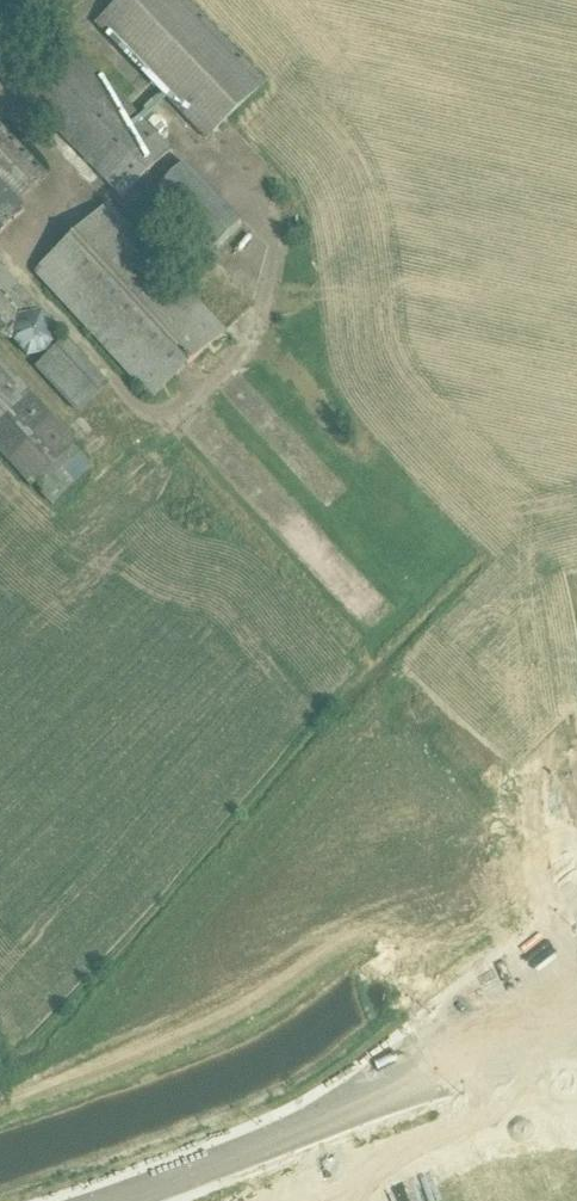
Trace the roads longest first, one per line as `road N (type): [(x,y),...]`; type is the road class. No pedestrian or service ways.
road 1 (tertiary): [(125,1200),(387,1096)]
road 2 (residential): [(333,1178),(505,1115),(576,1108)]
road 3 (tertiary): [(576,978),(454,1042),(387,1096)]
road 4 (tertiary): [(387,1096),(473,1073),(576,1022)]

